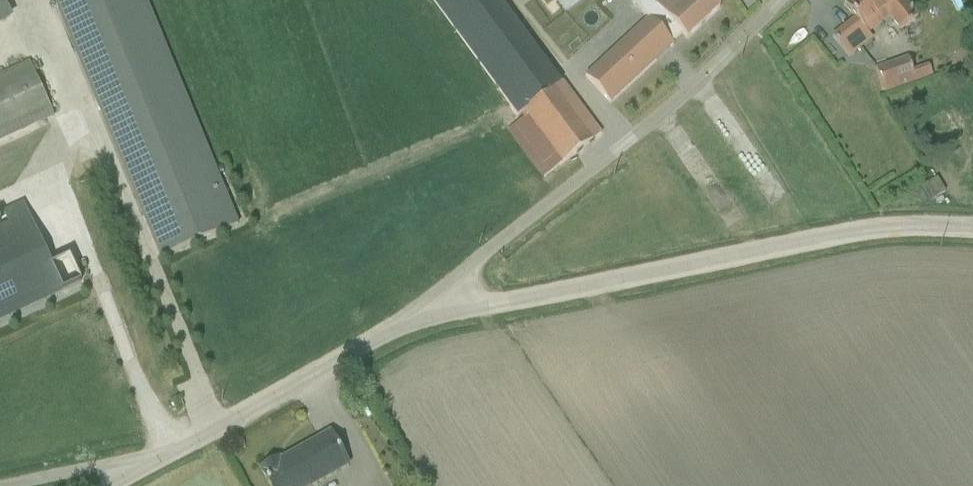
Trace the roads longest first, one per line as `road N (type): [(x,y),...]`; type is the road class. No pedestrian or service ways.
road 1 (unclassified): [(972,232),(874,230),(498,307),(434,309)]
road 2 (unclassified): [(434,309),(471,266),(676,103),(782,0)]
road 3 (unclassified): [(434,309),(143,469)]
road 4 (unclassified): [(10,485),(98,468),(143,469)]

